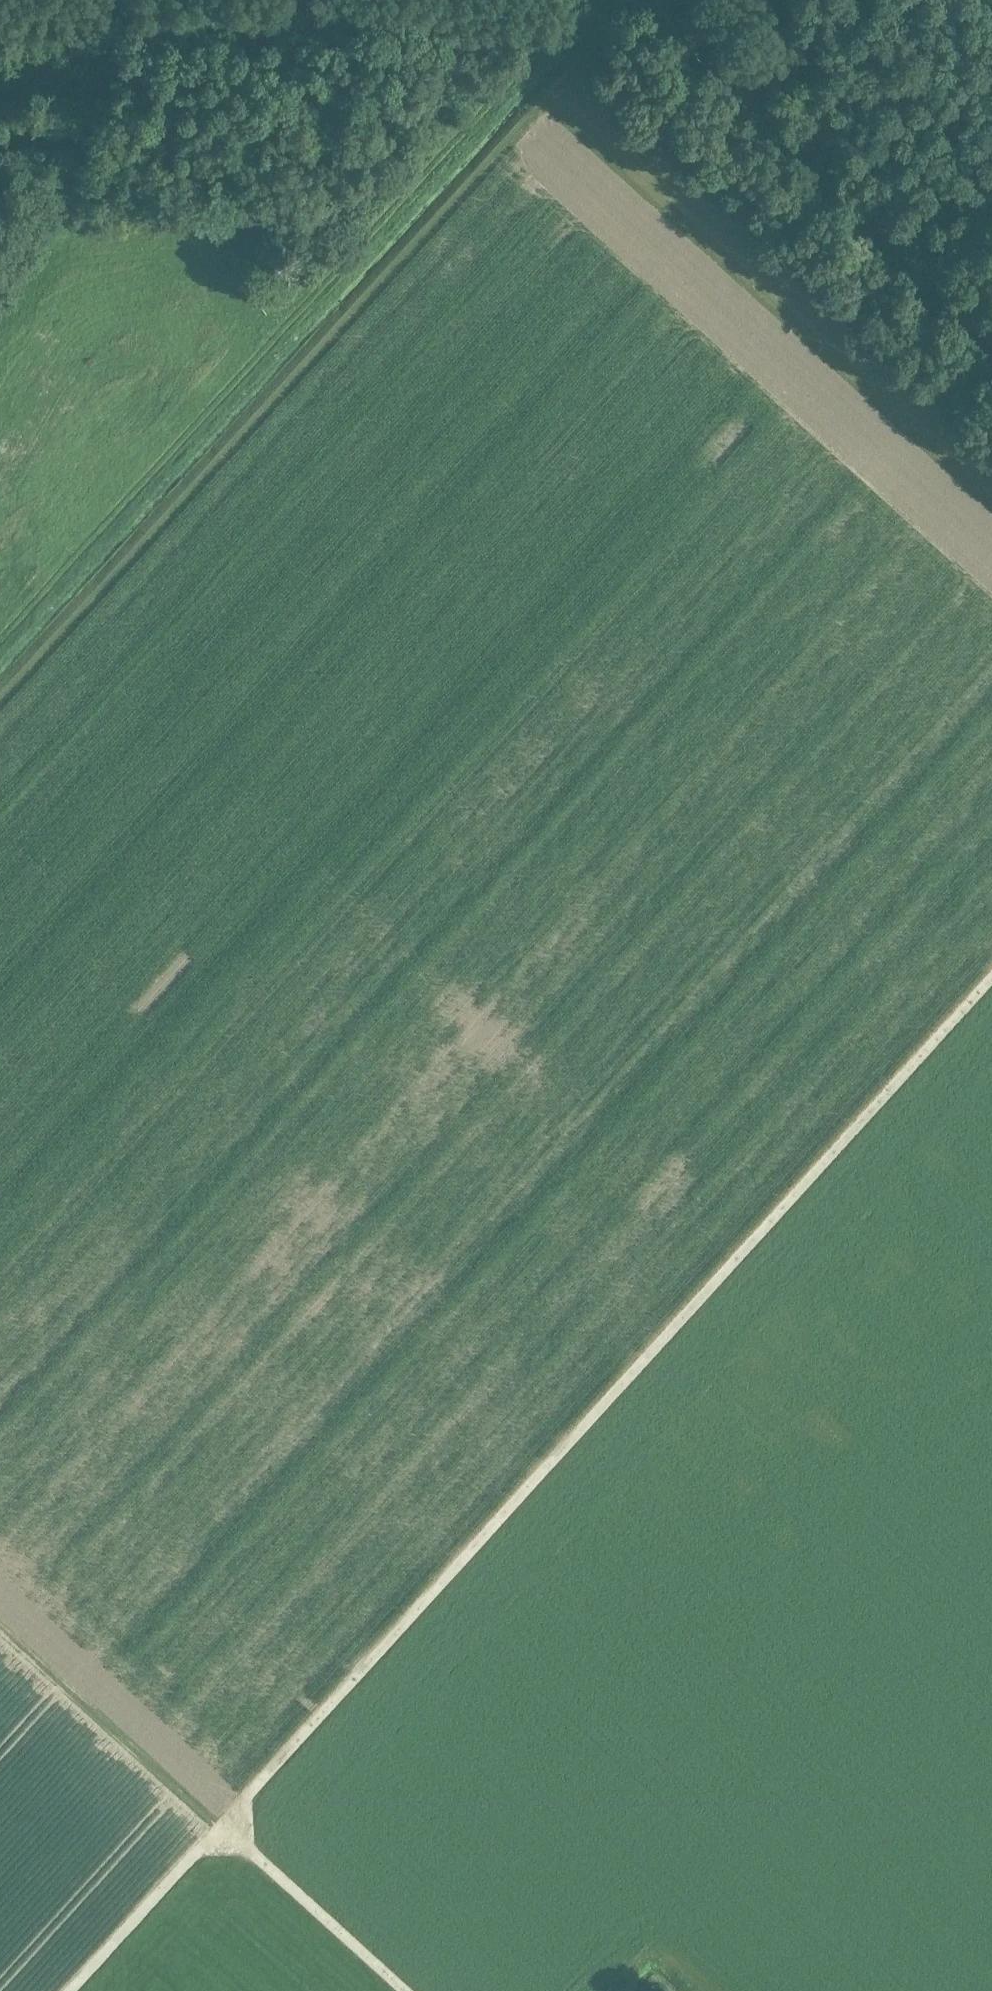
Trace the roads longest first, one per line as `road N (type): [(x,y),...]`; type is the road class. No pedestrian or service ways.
road 1 (track): [(991,316),(642,0)]

